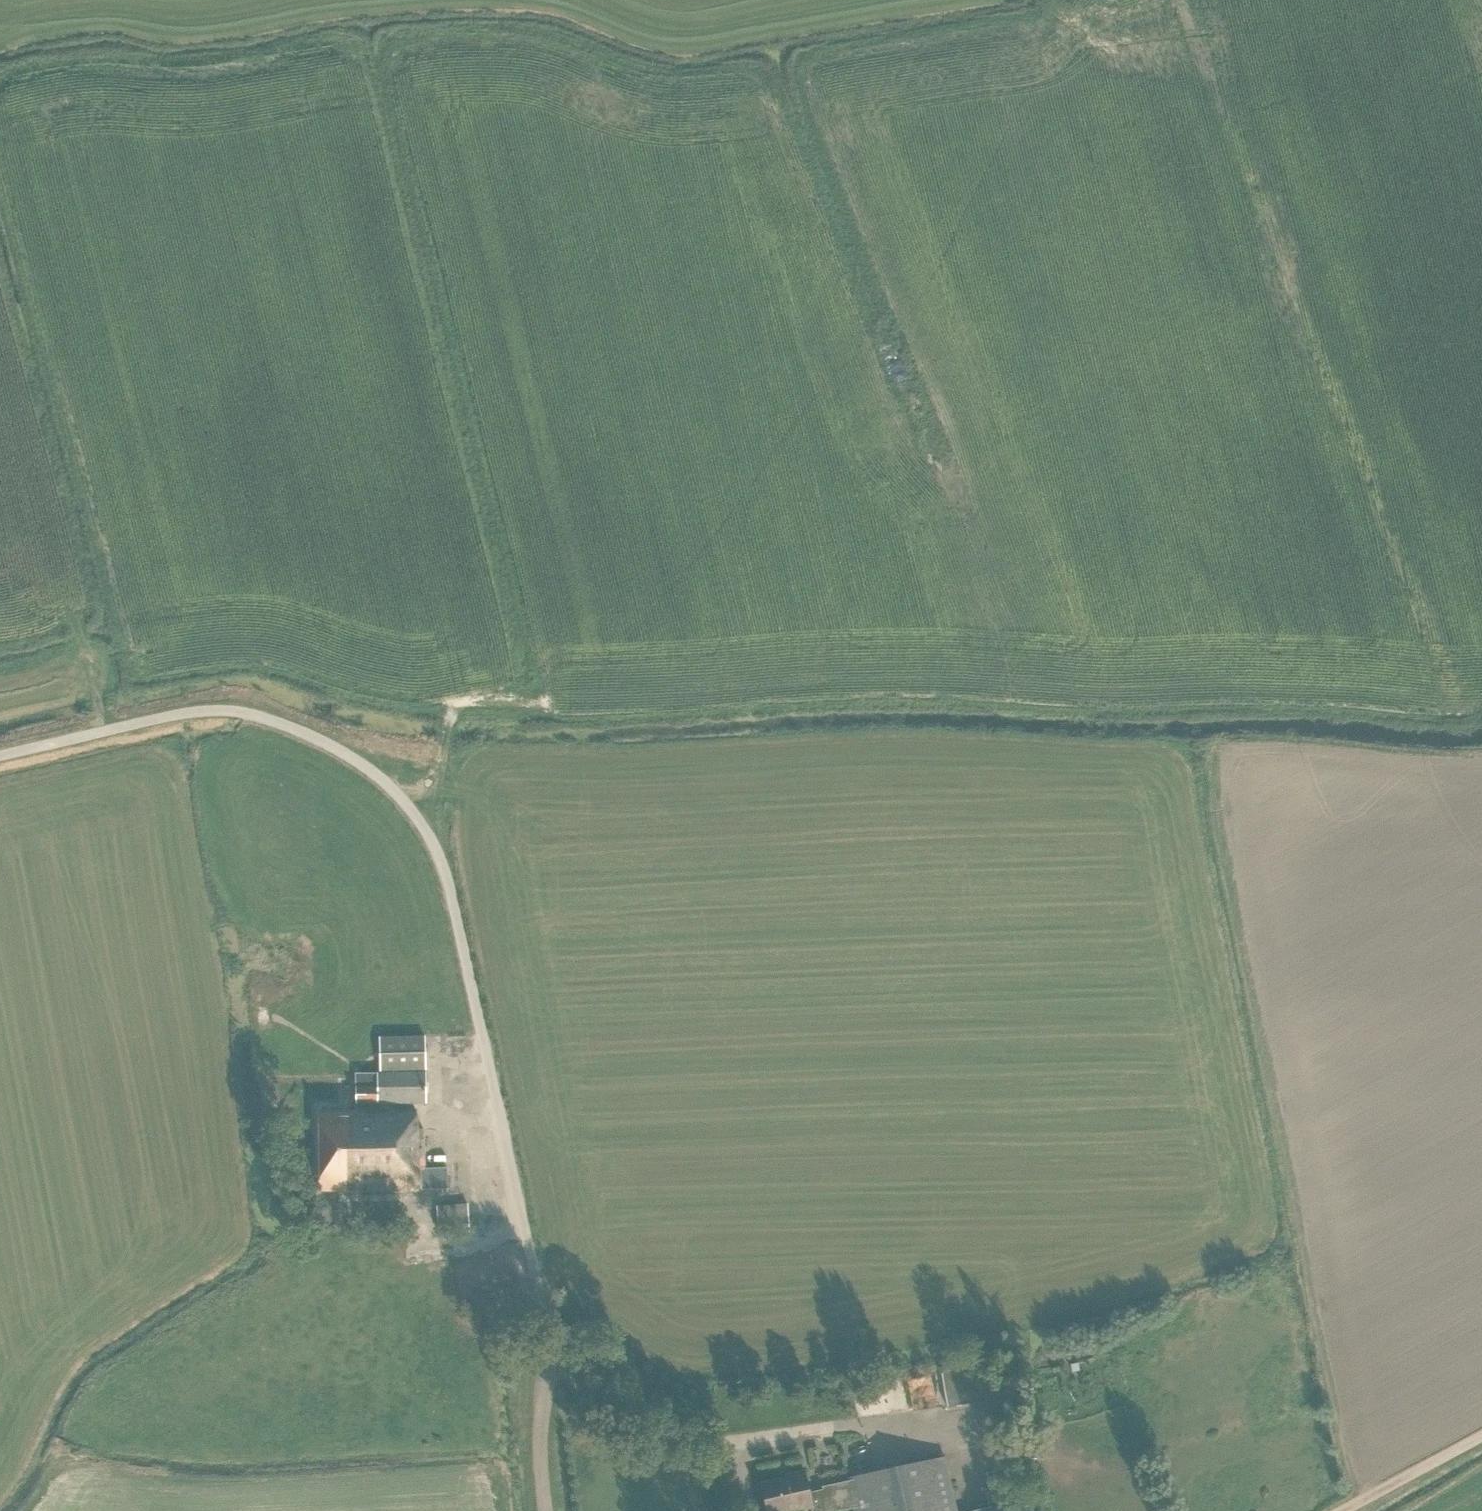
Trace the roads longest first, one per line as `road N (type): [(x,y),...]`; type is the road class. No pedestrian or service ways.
road 1 (unclassified): [(0,756),(165,718),(242,713),(343,753),(423,826),(447,879),(549,1327),(554,1360),(540,1445),(546,1510)]

